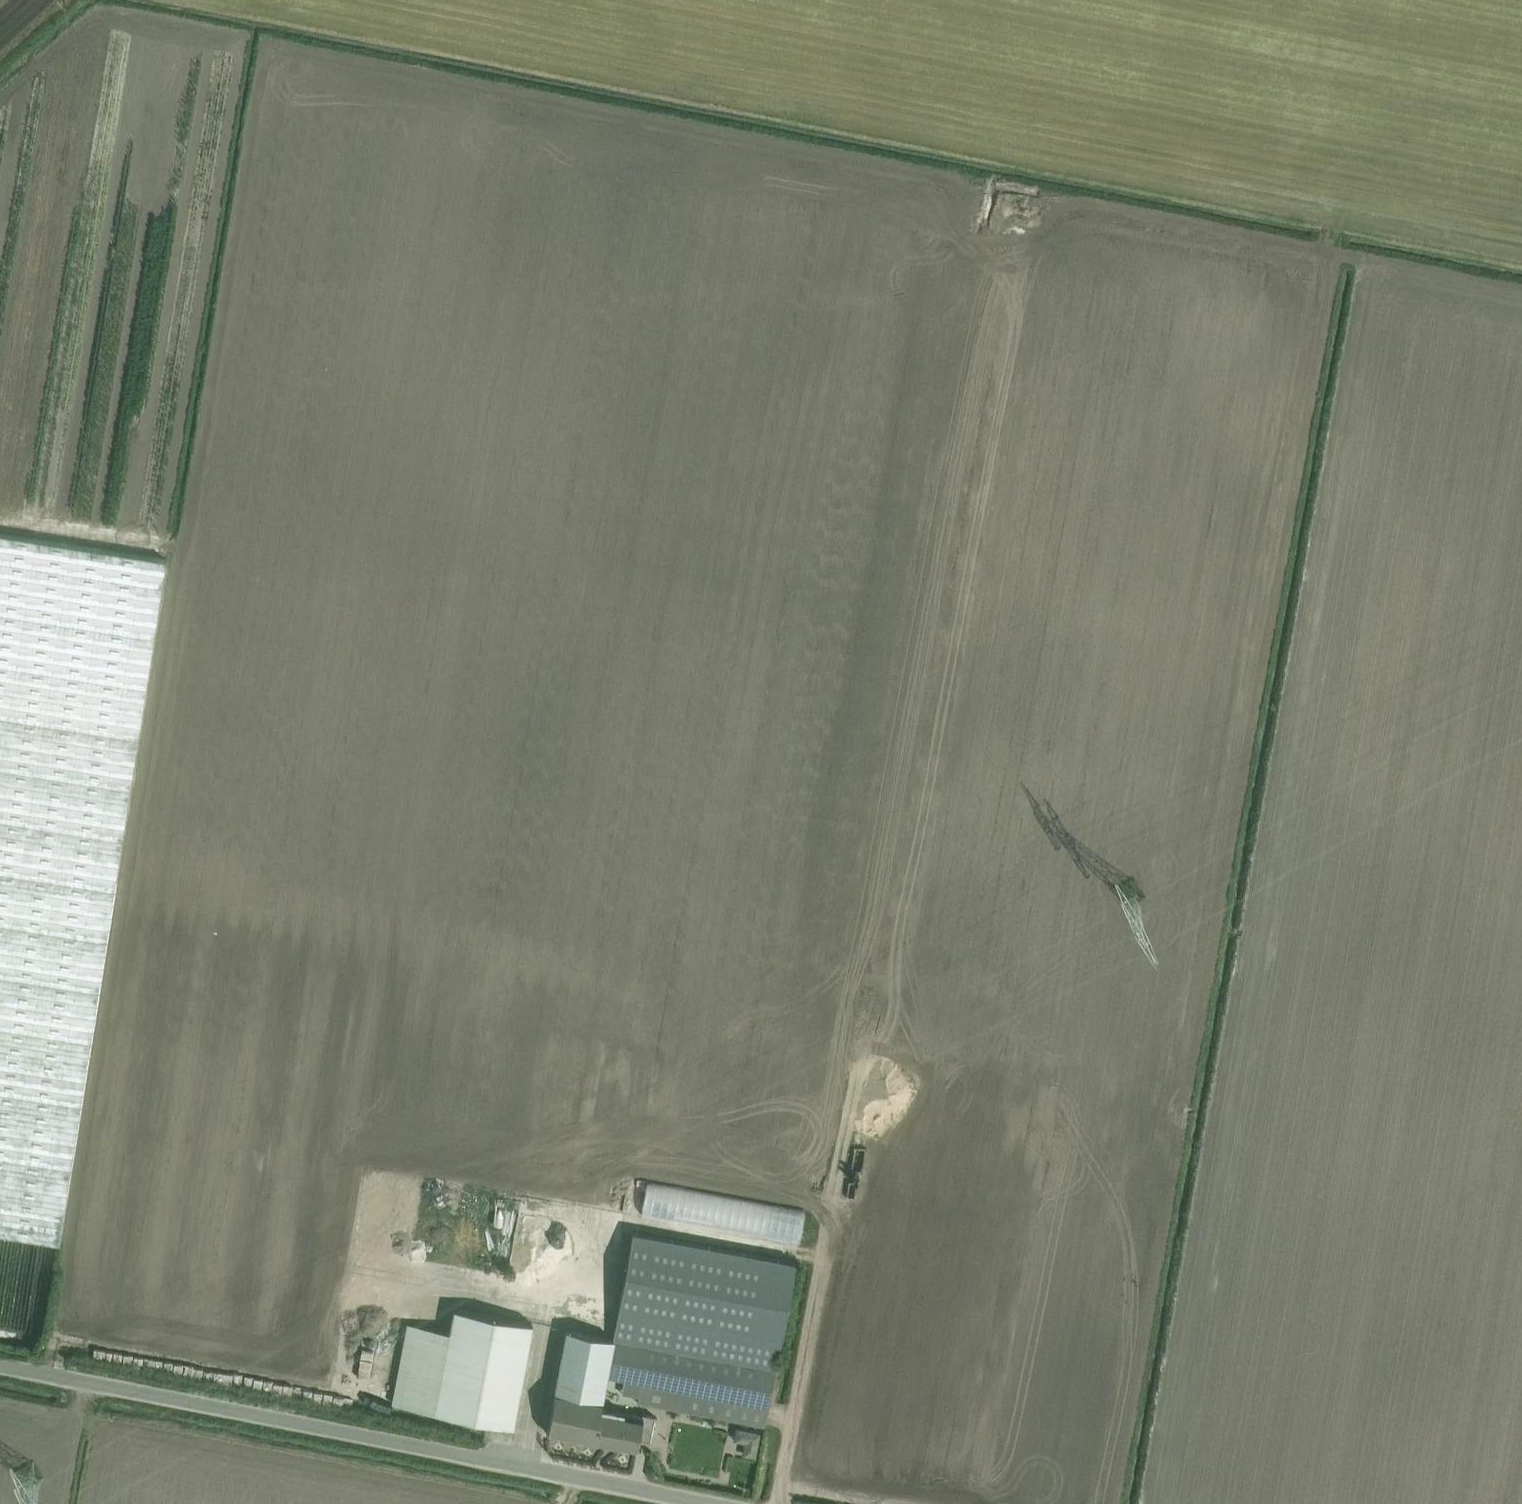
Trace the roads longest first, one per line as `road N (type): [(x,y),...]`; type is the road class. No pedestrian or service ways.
road 1 (unclassified): [(683,1503),(0,1374)]

